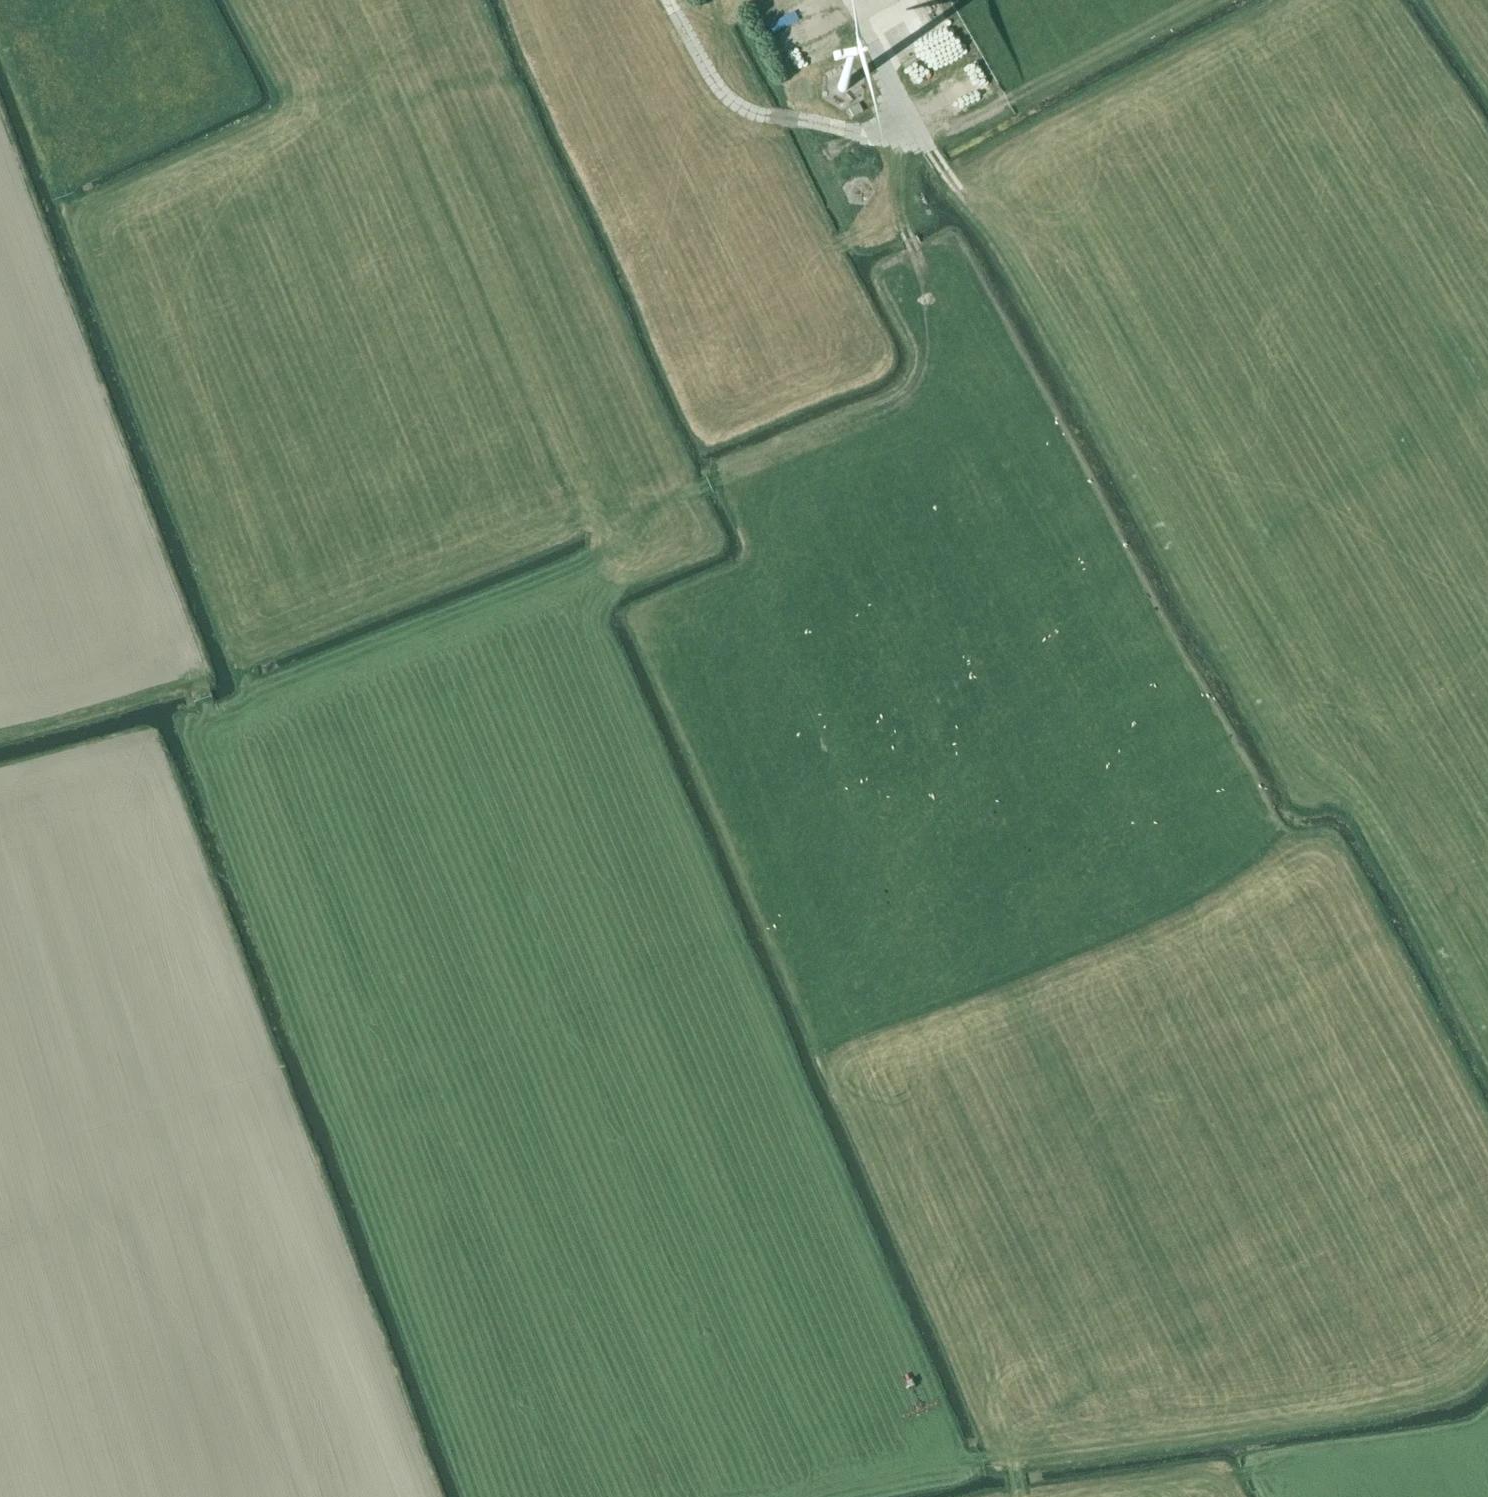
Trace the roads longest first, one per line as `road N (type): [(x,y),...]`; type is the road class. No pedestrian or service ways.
road 1 (track): [(840,127),(923,140),(982,204),(1057,315),(1284,736),(1356,799),(1487,1034)]

